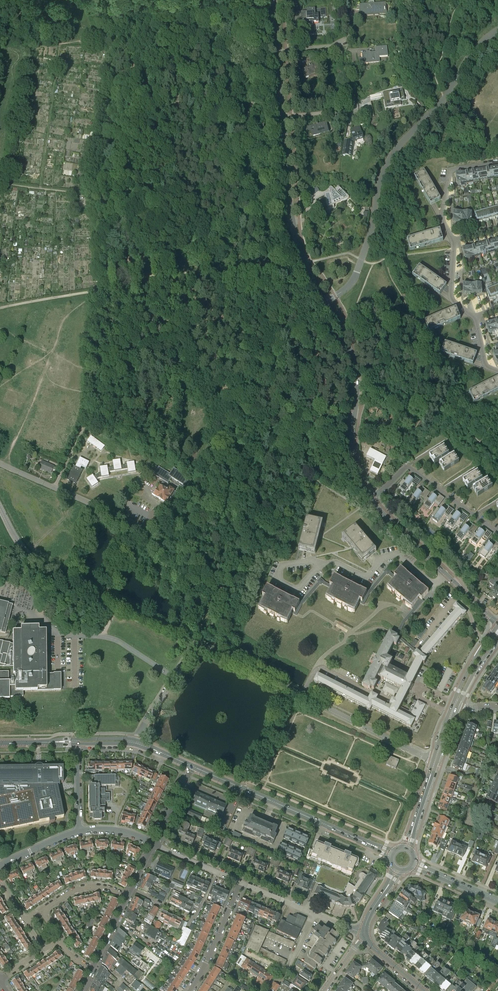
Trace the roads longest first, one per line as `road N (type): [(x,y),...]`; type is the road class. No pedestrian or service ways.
road 1 (residential): [(324,302),(353,279),(393,153),(497,30)]
road 2 (residential): [(433,761),(196,643)]
road 3 (residential): [(105,598),(141,529),(0,463)]
road 4 (tertiary): [(192,766),(392,854)]
road 5 (residential): [(371,500),(352,450),(353,360),(324,302)]
road 6 (track): [(54,487),(83,428),(102,290)]
road 7 (residential): [(324,302),(293,225),(283,116)]
road 8 (residential): [(497,624),(371,500)]
road 9 (residential): [(497,533),(409,466),(371,500)]
road 10 (residential): [(105,598),(29,554),(0,506)]
road 11 (residential): [(364,932),(240,882)]
road 12 (residential): [(452,240),(443,219),(450,171),(497,161)]
road 13 (residential): [(190,990),(240,882)]

